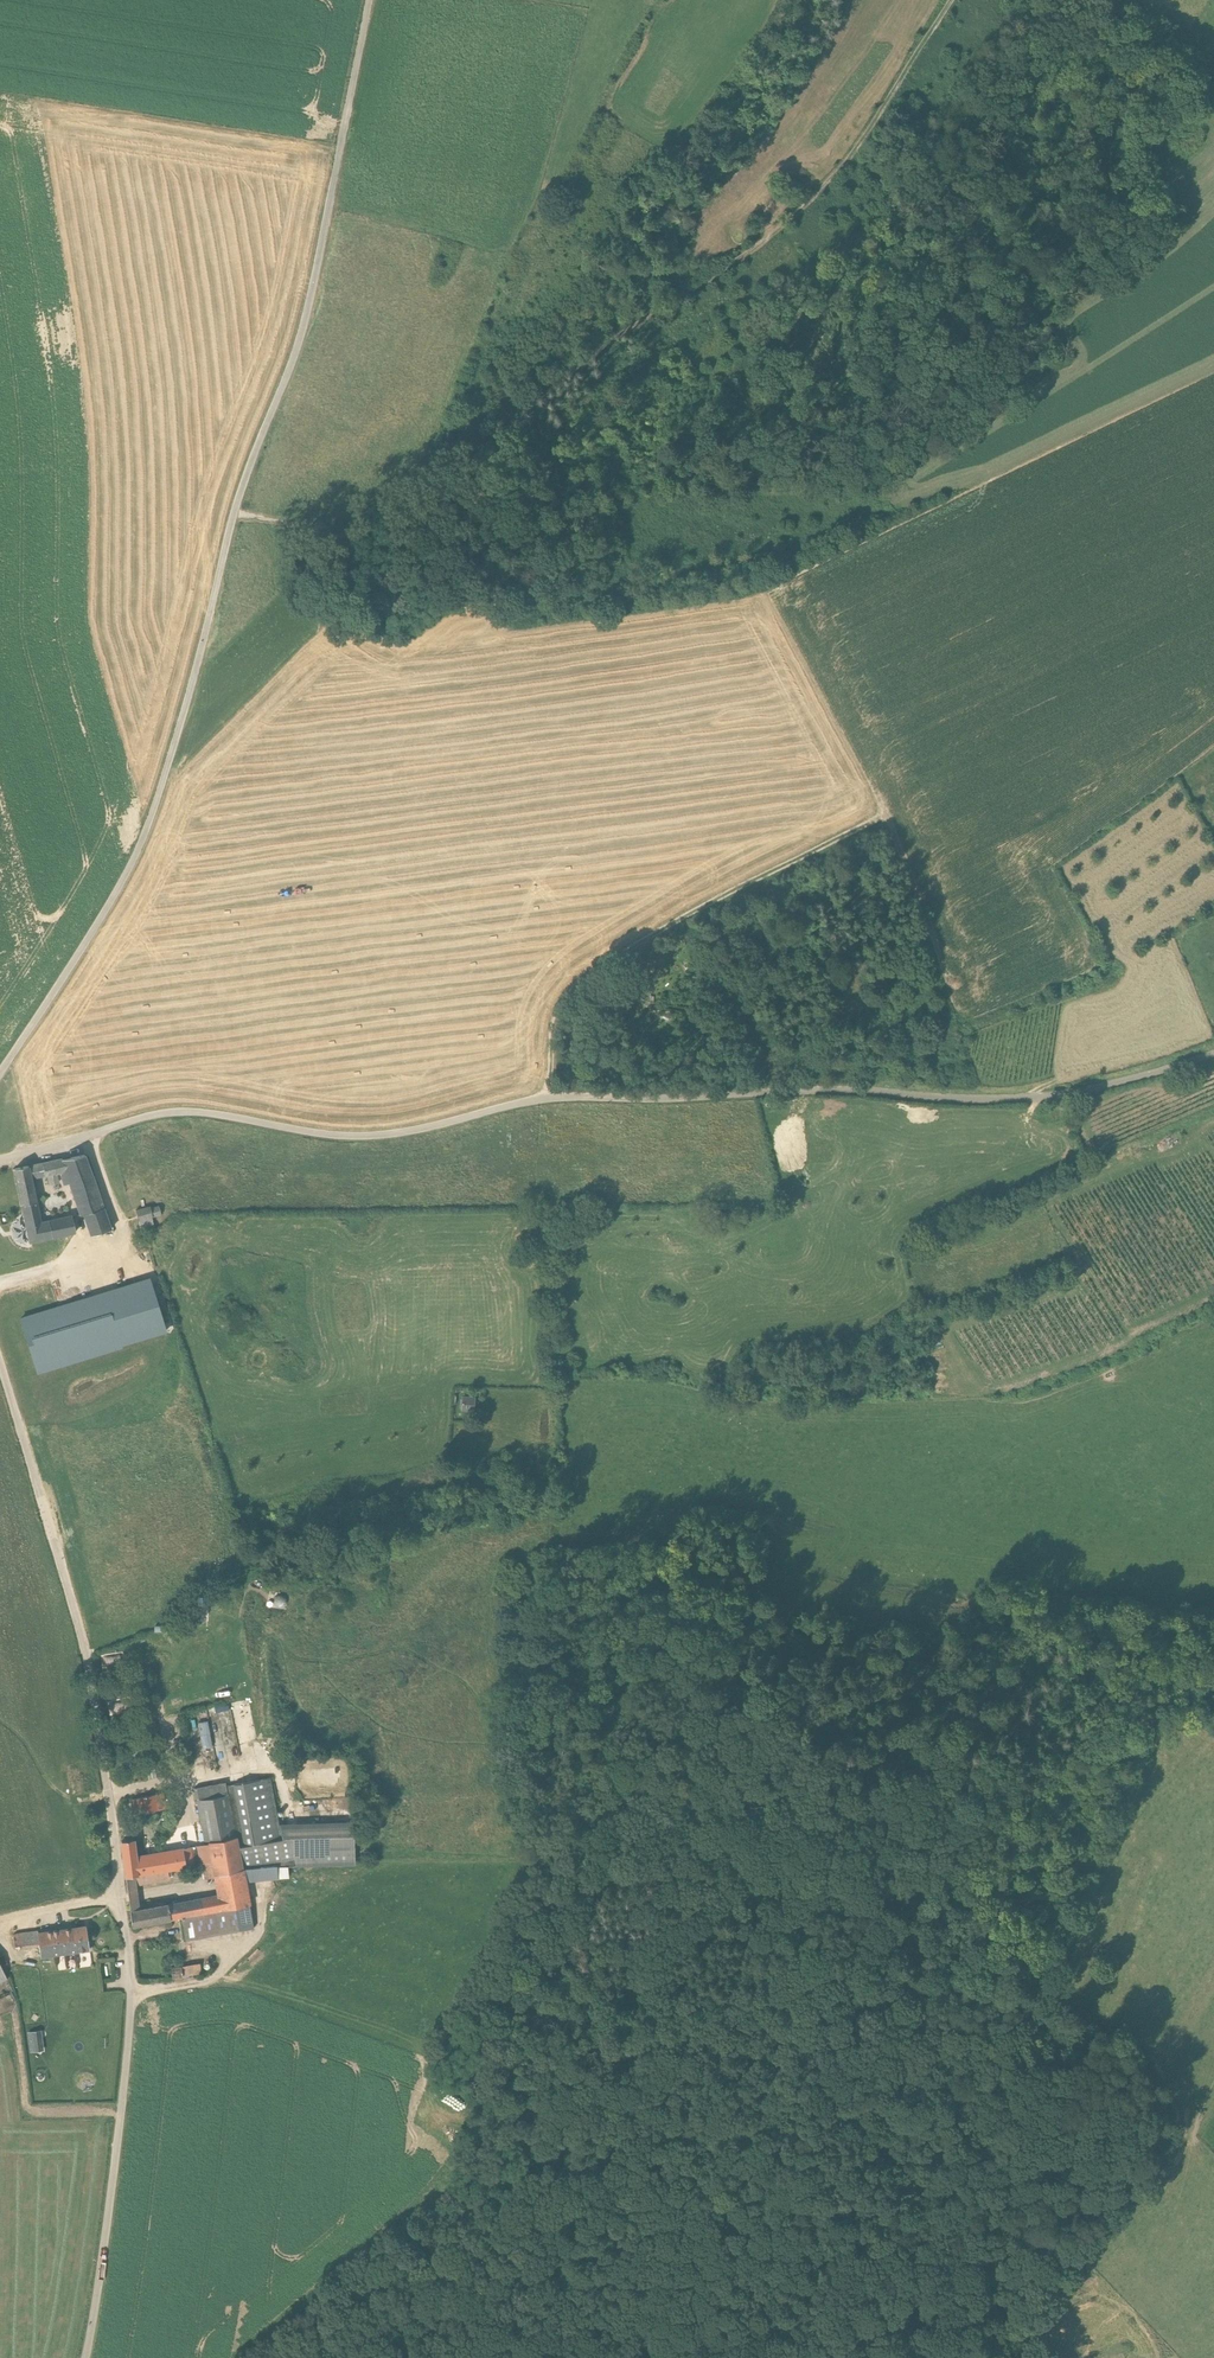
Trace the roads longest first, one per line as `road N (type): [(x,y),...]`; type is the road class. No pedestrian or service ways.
road 1 (unclassified): [(0,1161),(172,1112),(347,1136),(403,1132),(565,1097),(818,1090),(1025,1099),(1213,1054)]
road 2 (unclassified): [(369,0),(306,312),(234,512),(151,819),(96,925),(0,1074)]
road 3 (unclassified): [(86,2357),(122,2104),(131,1972),(87,1659),(0,1363)]
road 4 (track): [(950,0),(848,160),(741,259),(618,336),(355,533),(332,537),(234,512)]
road 5 (track): [(551,1098),(555,1024),(585,982),(709,904),(884,816)]
road 6 (track): [(0,1920),(120,1896)]

